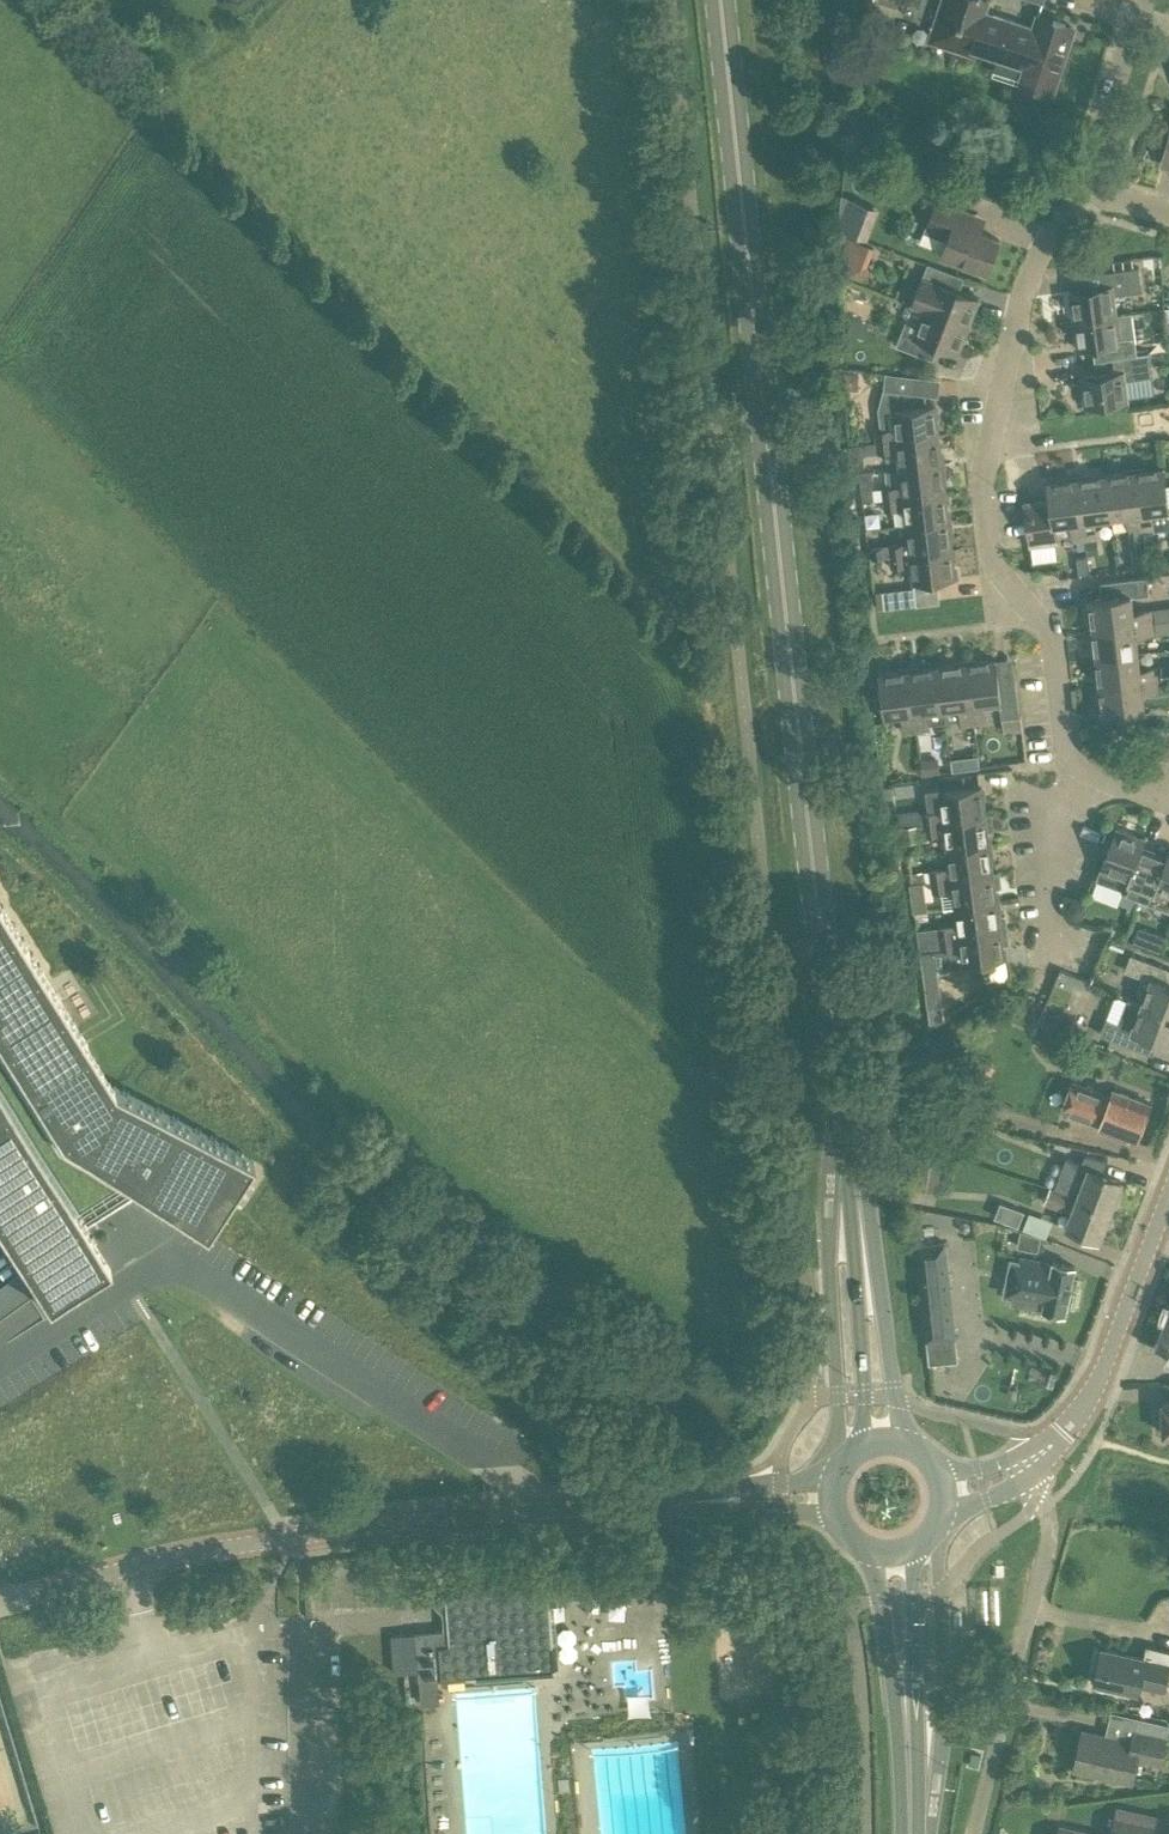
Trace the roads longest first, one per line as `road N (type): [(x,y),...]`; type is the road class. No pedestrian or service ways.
road 1 (primary): [(884,1446),(724,0)]
road 2 (unclassified): [(38,1591),(198,1551),(408,1524),(781,1494),(836,1499)]
road 3 (residential): [(1168,808),(1095,782),(1065,756),(1051,641),(1012,600),(993,551),(981,442),(994,356),(1025,287),(1101,189)]
road 4 (residential): [(1032,1468),(1049,1537),(977,1833)]
road 5 (tertiary): [(1032,1468),(1085,1408),(1168,1195)]
road 6 (primary): [(912,1833),(896,1554)]
road 7 (residential): [(1101,189),(1163,0)]

